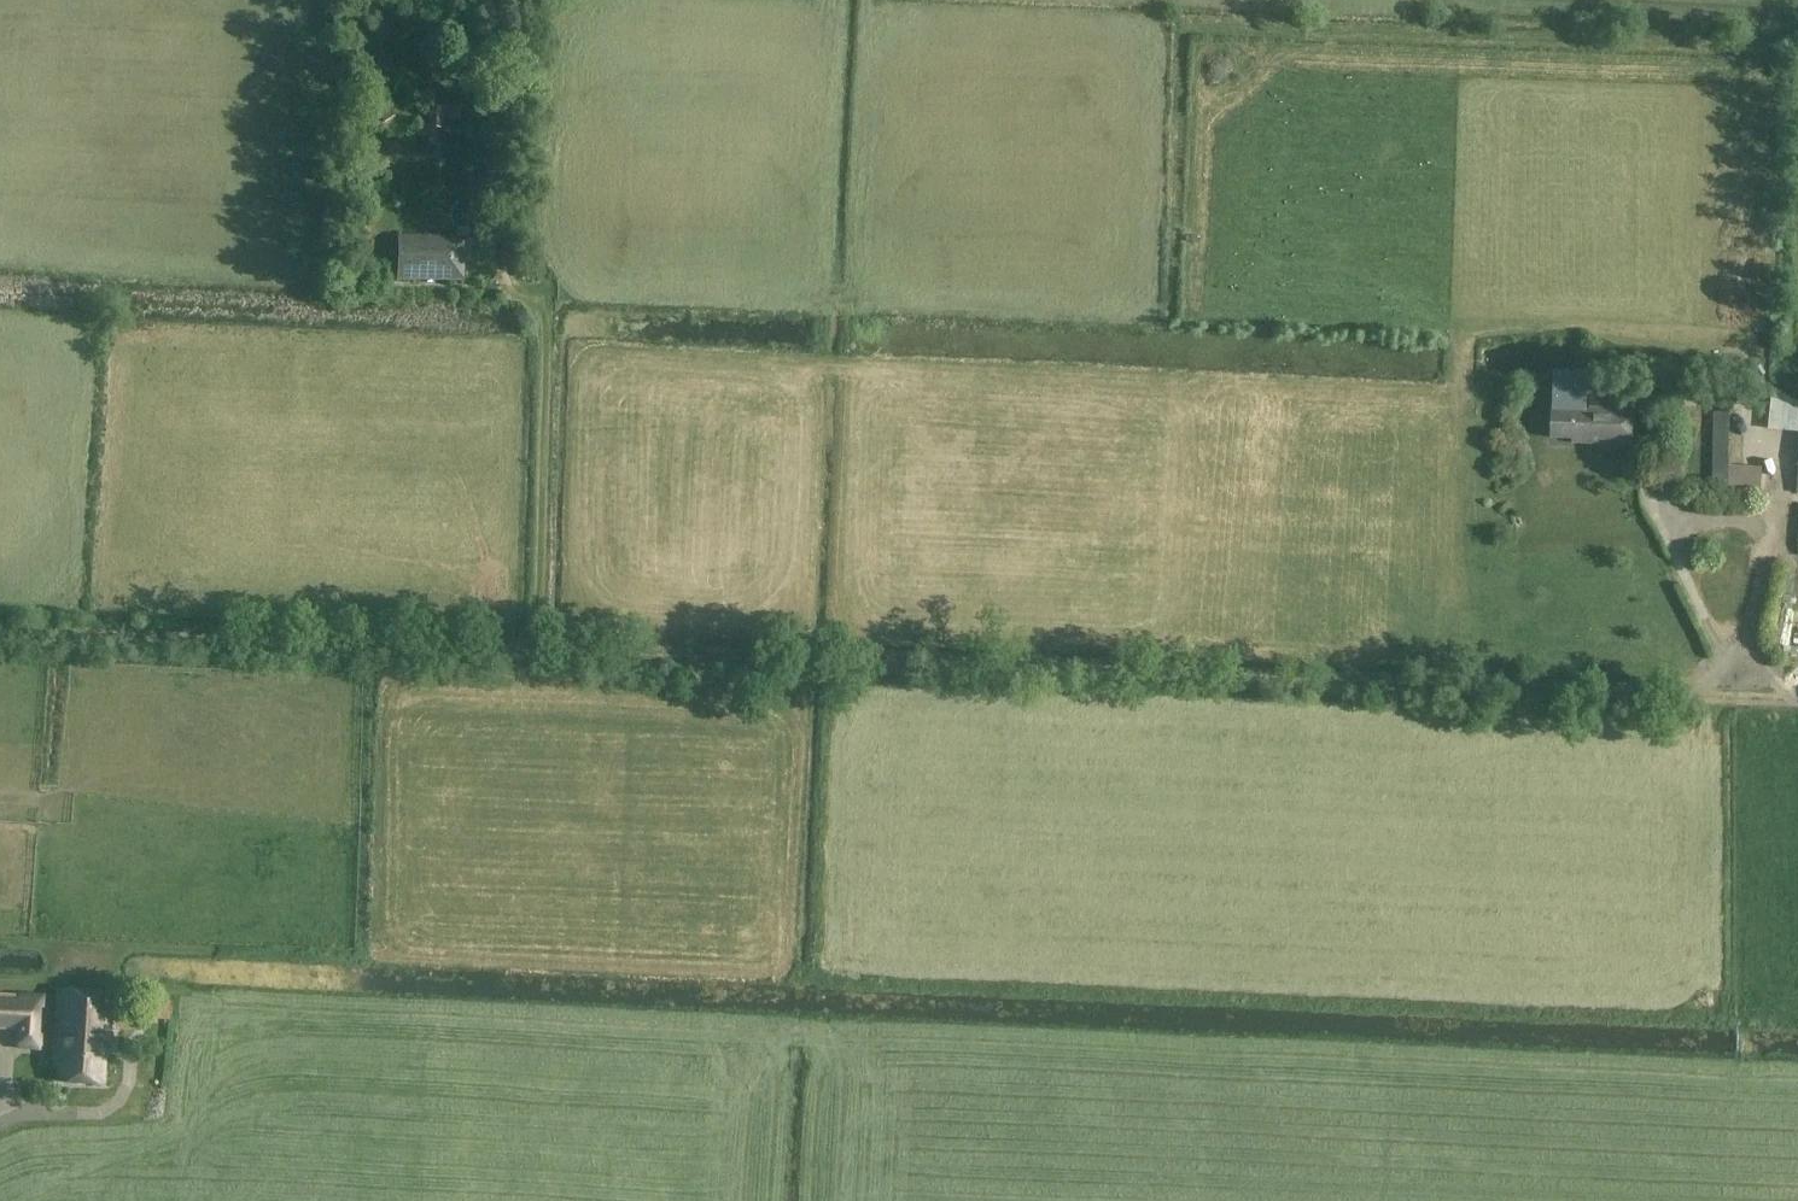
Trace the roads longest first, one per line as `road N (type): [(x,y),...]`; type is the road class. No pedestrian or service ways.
road 1 (track): [(0,633),(1797,702)]
road 2 (track): [(510,296),(533,304),(546,323),(537,612),(519,652)]
road 3 (track): [(1740,700),(1646,484)]

